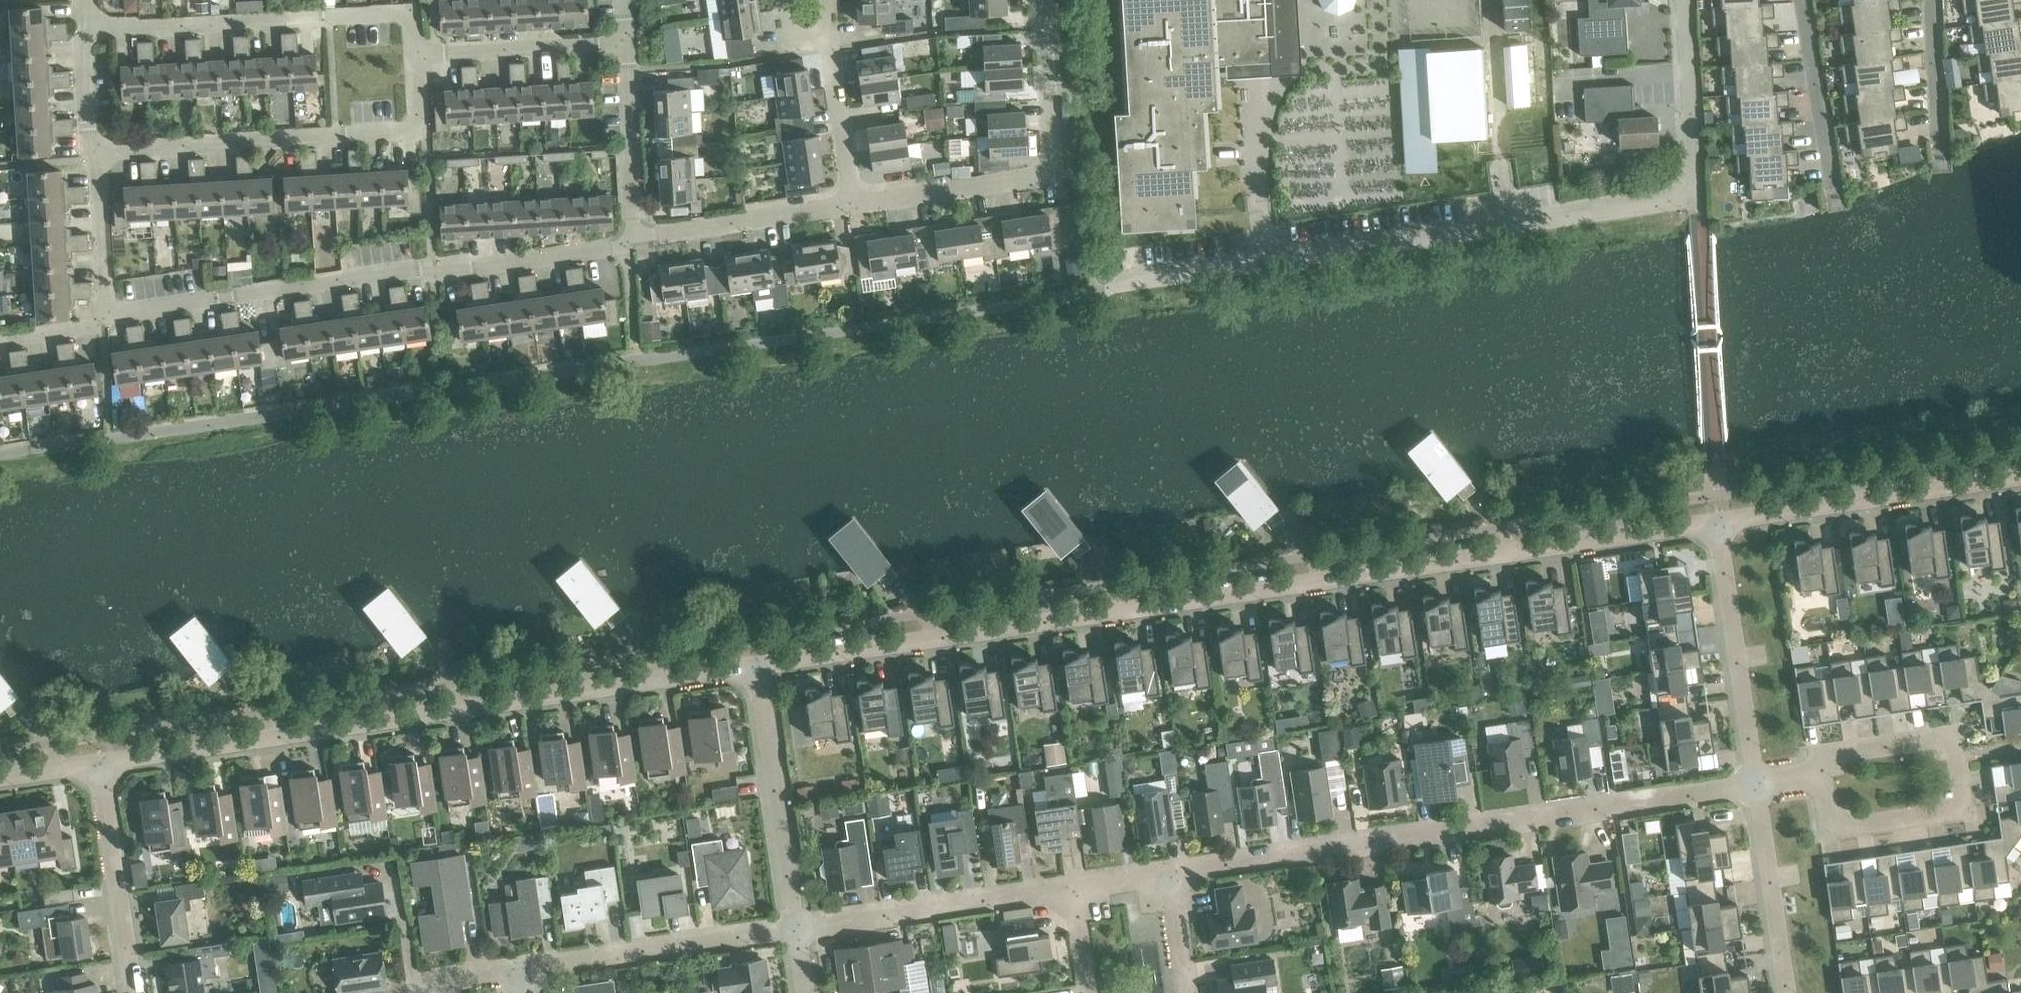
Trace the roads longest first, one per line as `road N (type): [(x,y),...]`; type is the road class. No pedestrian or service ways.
road 1 (residential): [(750,667),(1717,523)]
road 2 (residential): [(1086,298),(1671,204),(1690,183),(1679,0)]
road 3 (residential): [(95,764),(750,667)]
road 4 (residential): [(1163,871),(1753,786)]
road 5 (residential): [(107,315),(602,252),(633,237)]
road 6 (residential): [(93,148),(420,131),(416,58)]
road 7 (residential): [(416,58),(415,15),(81,31)]
road 8 (residential): [(1041,0),(1044,172),(848,211)]
road 9 (residential): [(1827,832),(1960,809),(1947,732),(1814,755),(1818,775)]
road 10 (residential): [(1717,523),(2020,475)]
road 11 (residential): [(520,971),(795,925)]
road 12 (residential): [(795,925),(1068,883)]
road 13 (residential): [(1717,523),(1753,786)]
road 14 (residential): [(795,925),(750,667)]
road 15 (residential): [(130,992),(95,764)]
road 16 (residential): [(848,211),(633,237)]
road 17 (residential): [(416,58),(630,43)]
road 18 (residential): [(1753,786),(1784,992)]
road 19 (residential): [(633,237),(630,43)]
road 20 (residential): [(1800,0),(1832,185)]
road 21 (residential): [(848,211),(828,41)]
road 22 (residential): [(93,148),(107,315)]
road 23 (residential): [(1926,0),(1941,164)]
road 24 (residential): [(1185,992),(1163,871)]

